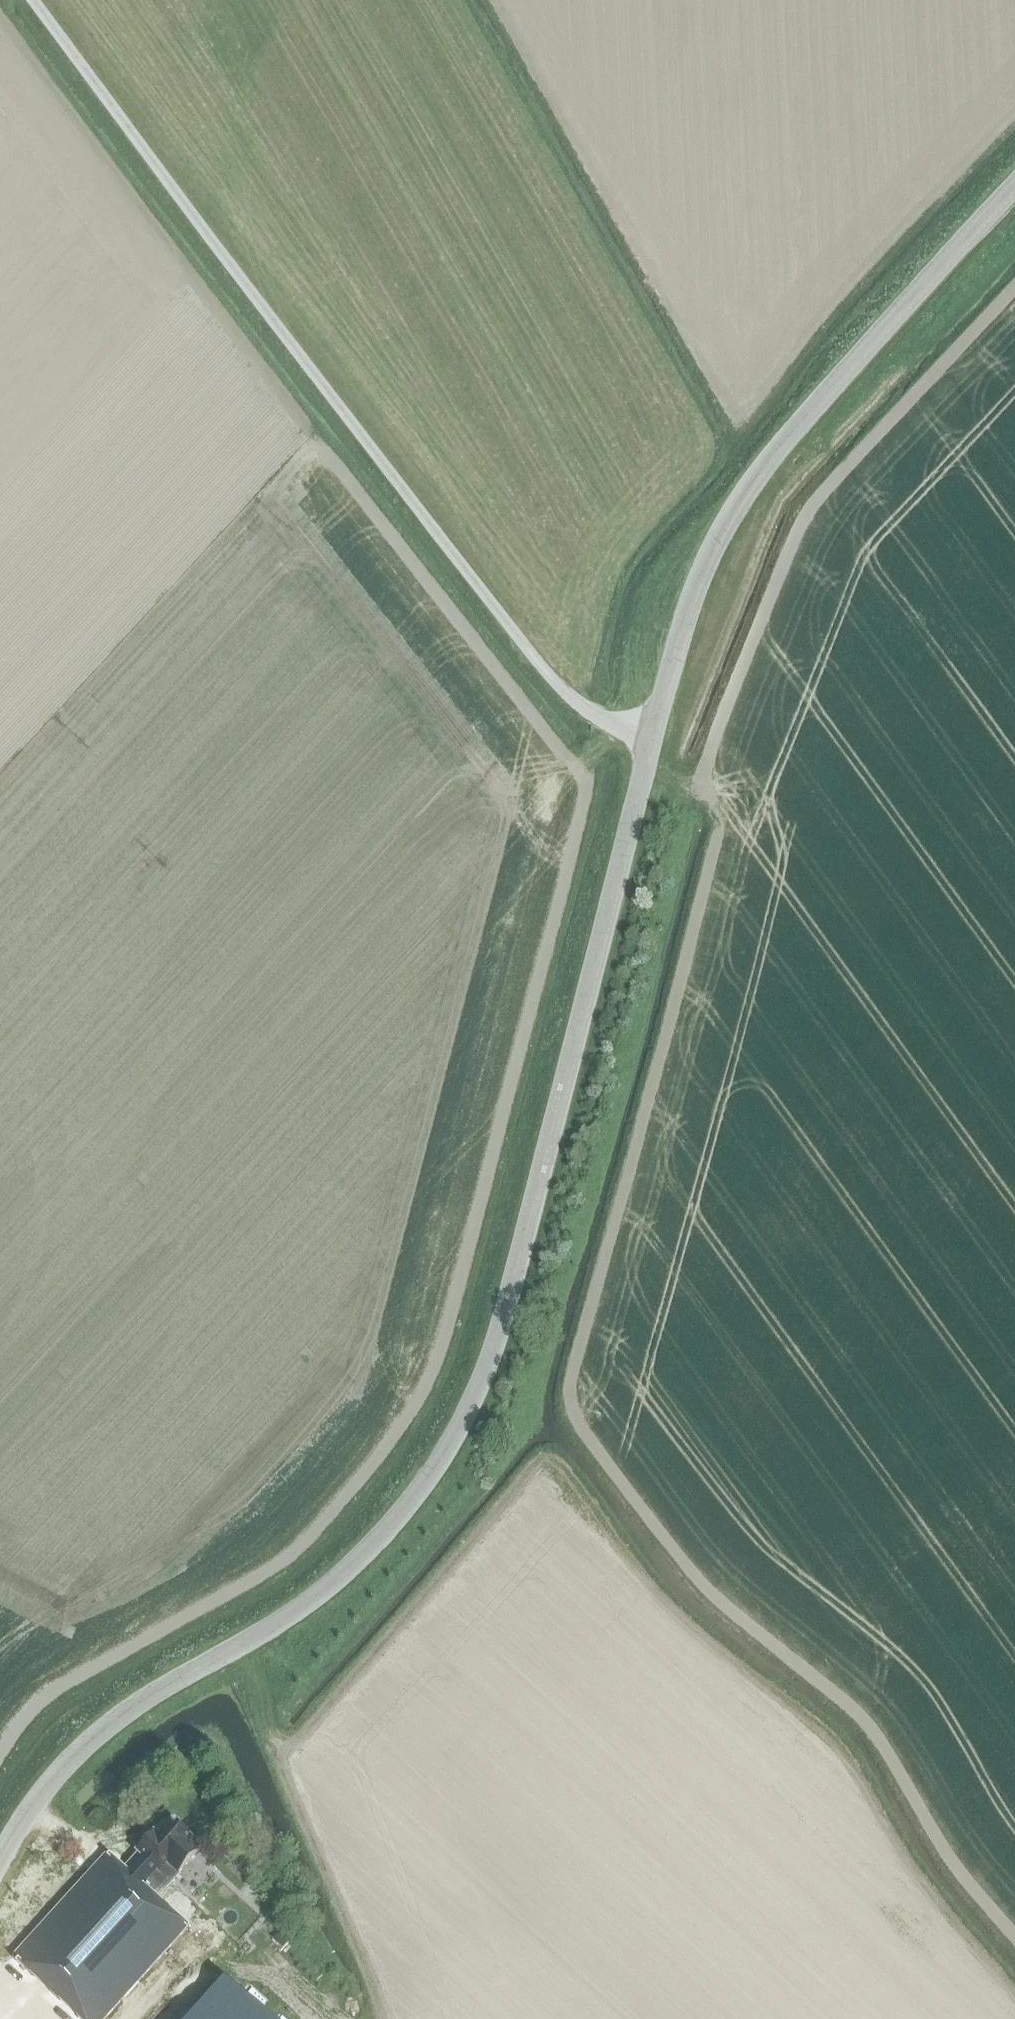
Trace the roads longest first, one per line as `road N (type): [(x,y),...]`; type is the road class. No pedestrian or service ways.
road 1 (tertiary): [(0,1859),(81,1749),(152,1693),(316,1595),(388,1527),(454,1437),(506,1307),(706,560),(790,434),(1014,185)]

